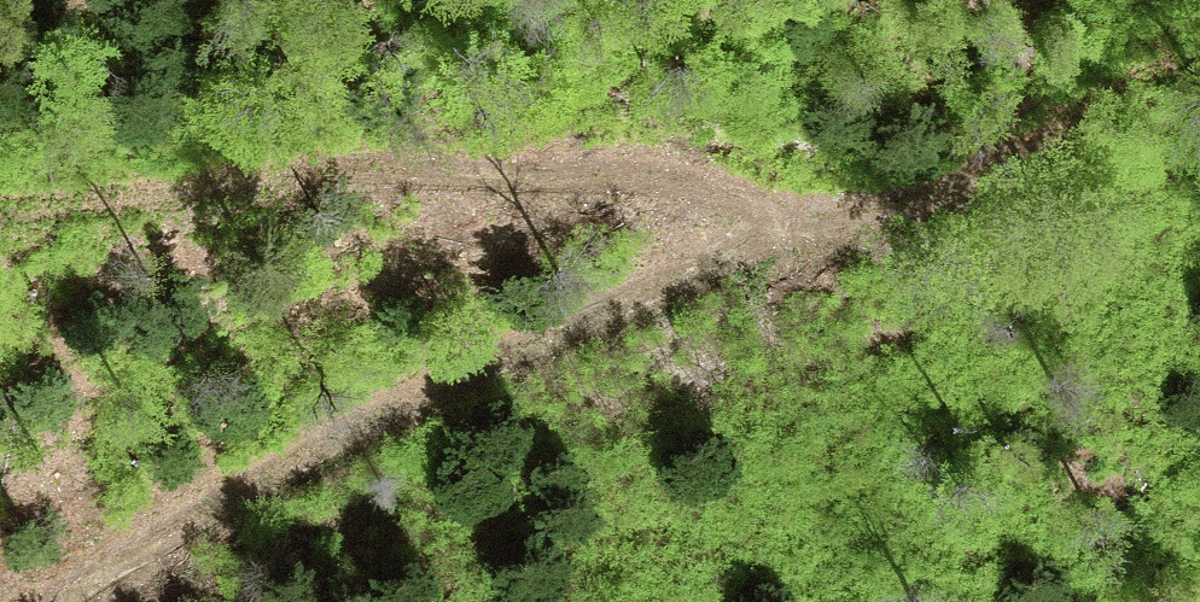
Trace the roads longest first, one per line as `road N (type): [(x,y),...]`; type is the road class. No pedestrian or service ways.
road 1 (track): [(75,601),(192,517),(404,404),(800,231),(925,197),(1139,78)]
road 2 (track): [(800,231),(774,212),(675,183),(340,166),(0,209)]

